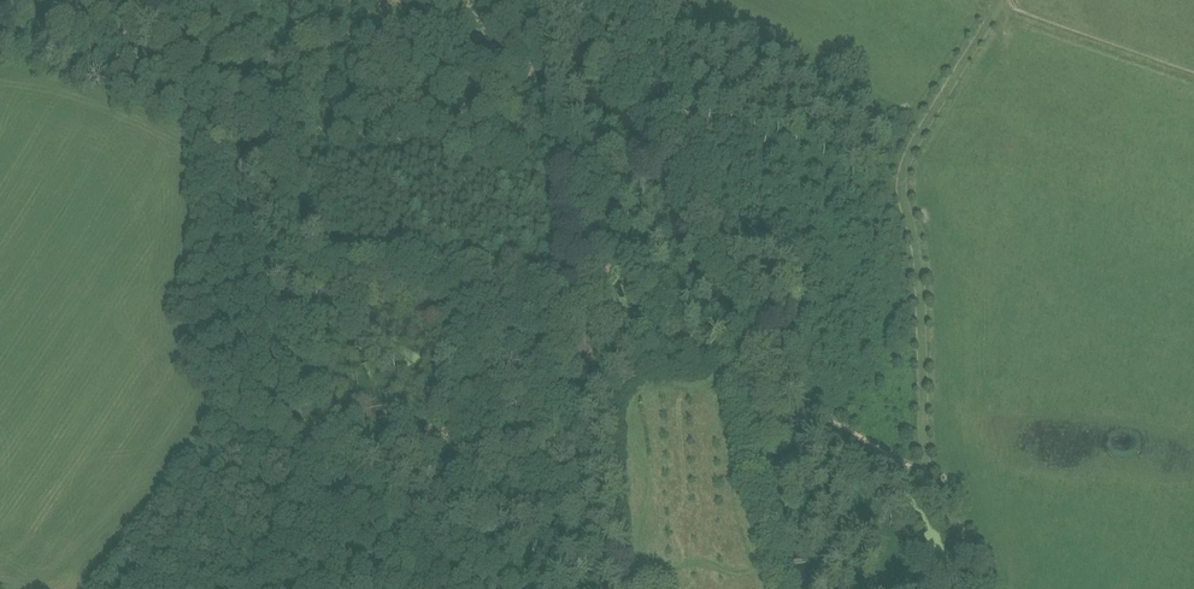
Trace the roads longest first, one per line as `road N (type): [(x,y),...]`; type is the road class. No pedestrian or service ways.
road 1 (track): [(987,588),(979,541),(921,466),(915,256),(899,175),(1003,0)]
road 2 (track): [(603,588),(569,0)]

